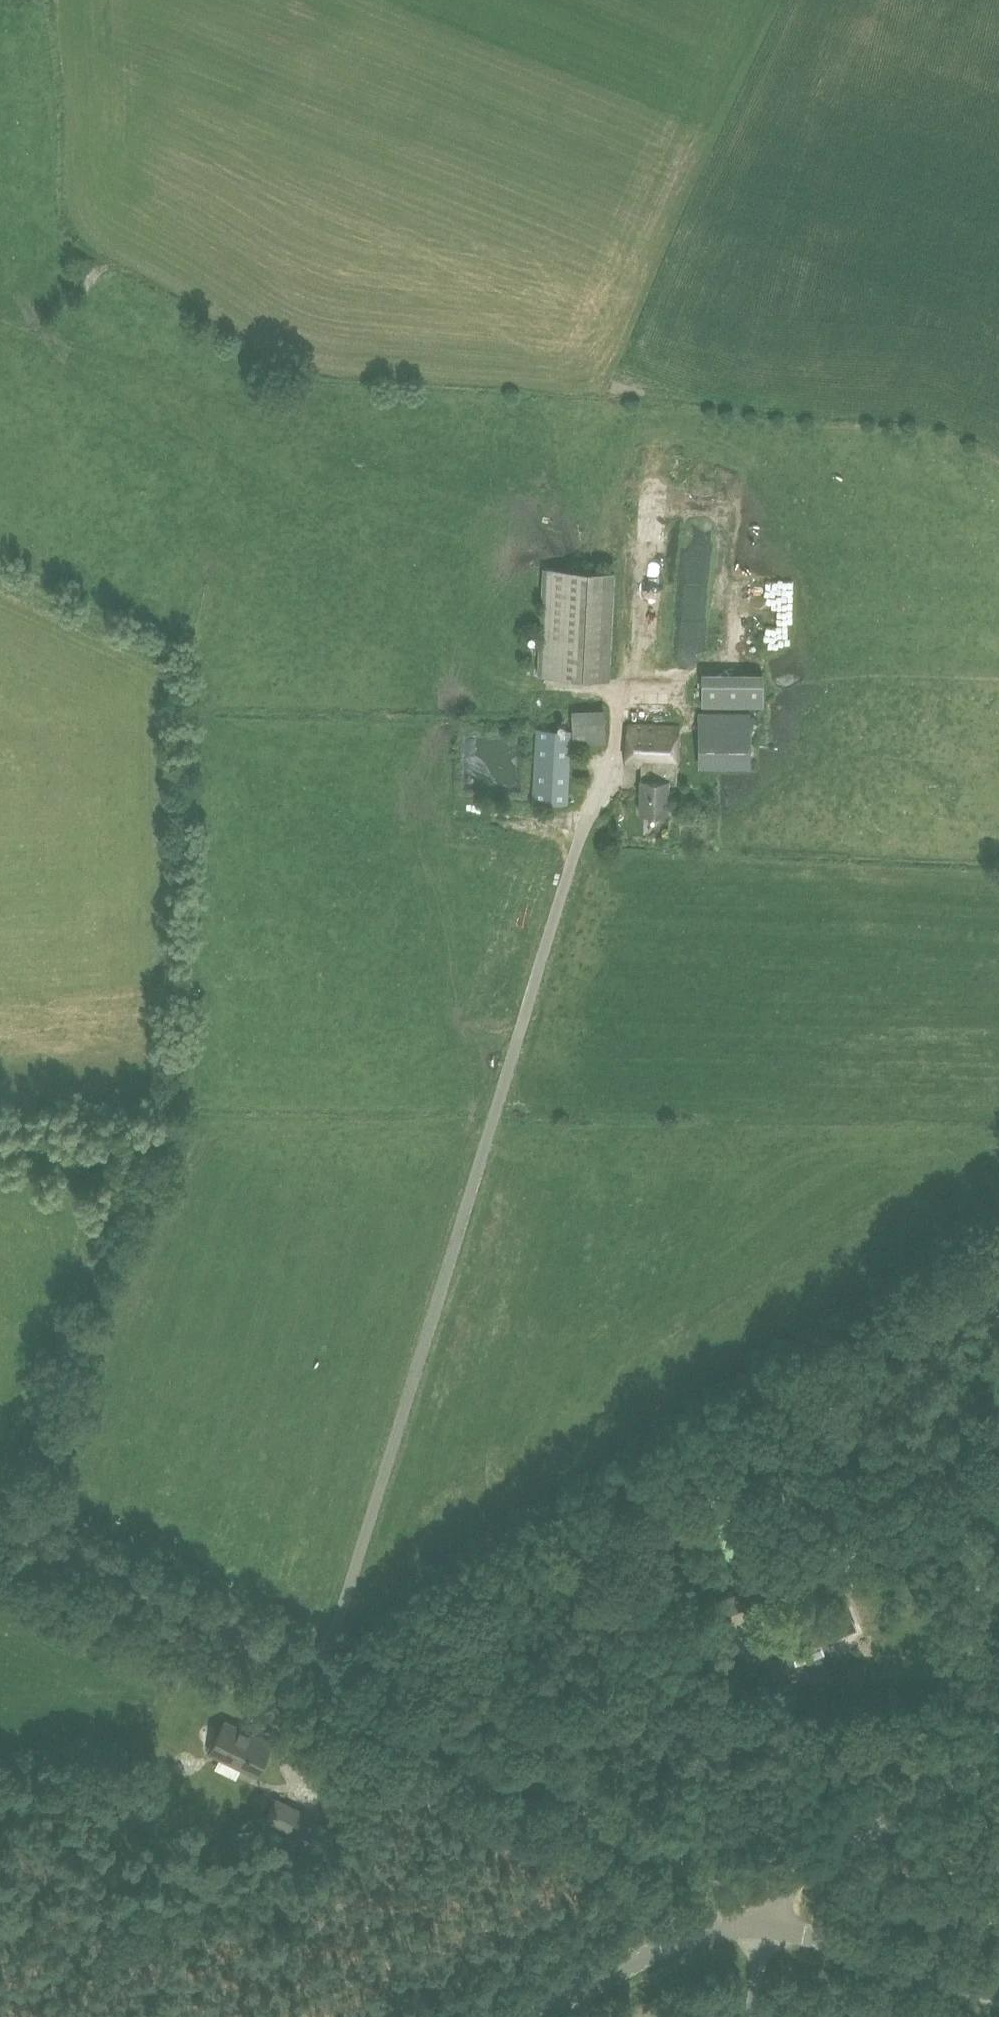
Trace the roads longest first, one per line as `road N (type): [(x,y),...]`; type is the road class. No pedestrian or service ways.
road 1 (unclassified): [(721,1925),(705,1871),(680,1856),(0,1524)]
road 2 (unclassified): [(764,1923),(790,1886),(998,1756)]
road 3 (unclassified): [(998,1996),(764,1923)]
road 4 (unclassified): [(541,2016),(721,1925)]

